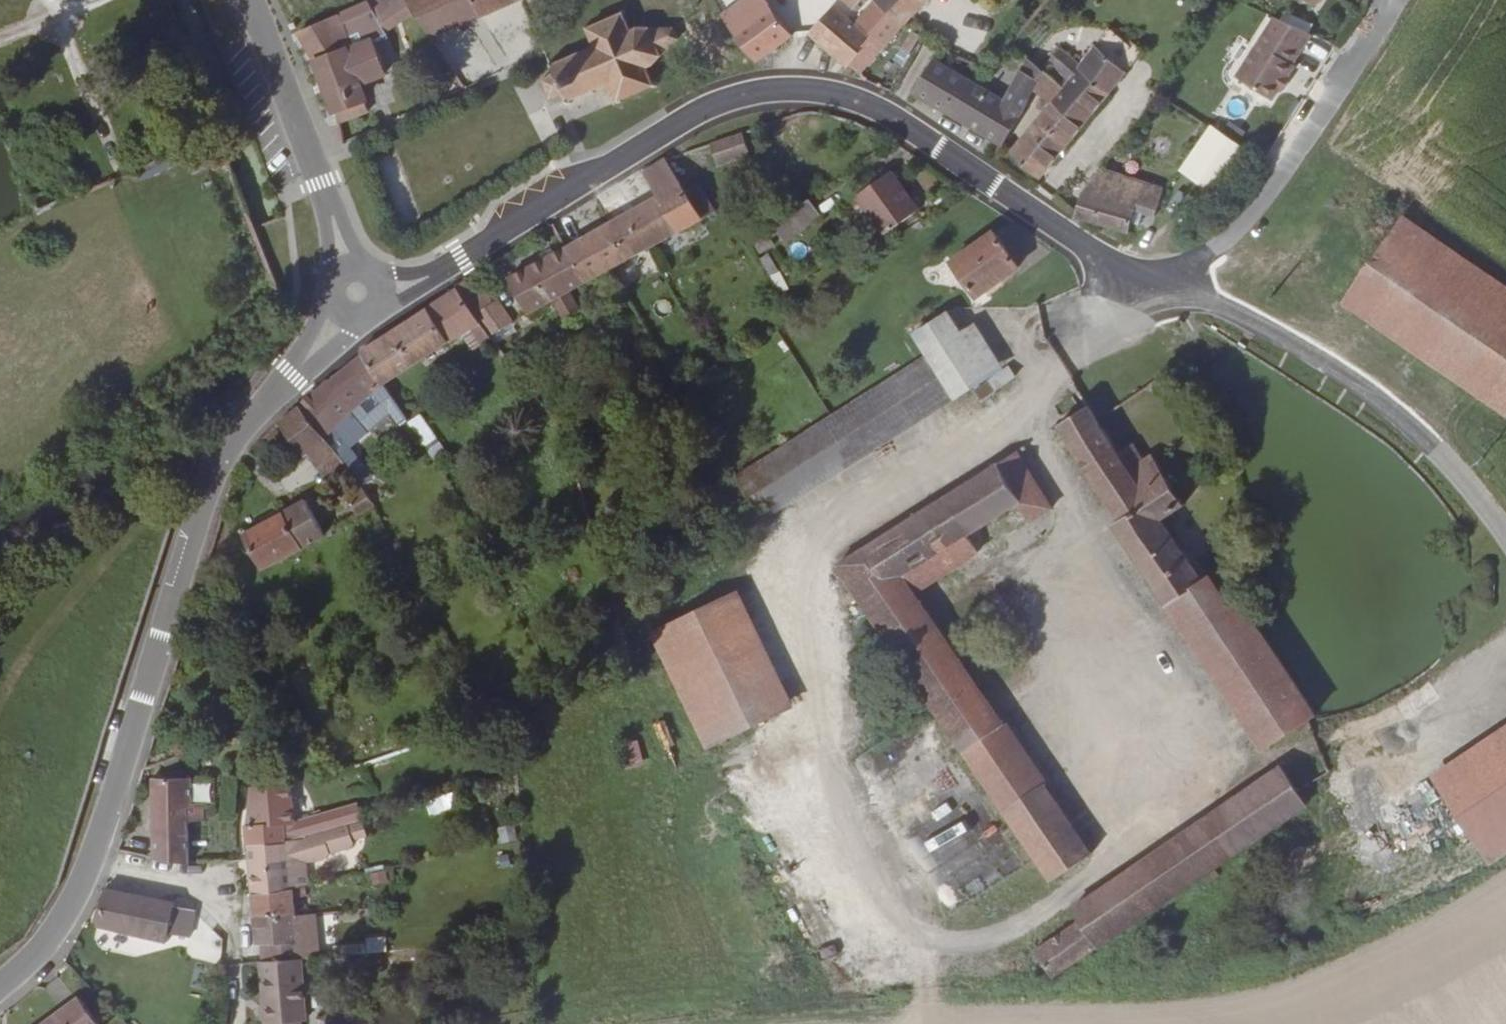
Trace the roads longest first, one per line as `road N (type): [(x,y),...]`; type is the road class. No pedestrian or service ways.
road 1 (residential): [(355,292),(431,276),(686,117),(778,90),(857,100),(907,126),(1156,292)]
road 2 (tertiary): [(94,855),(225,450),(355,292)]
road 3 (residential): [(1156,292),(1209,303),(1329,366),(1422,436),(1505,536)]
road 4 (residential): [(1156,292),(1229,231),(1387,0)]
road 5 (tertiary): [(247,0),(355,292)]
road 6 (residential): [(94,855),(219,890),(240,1007)]
road 7 (tertiary): [(0,983),(28,962),(94,855)]

